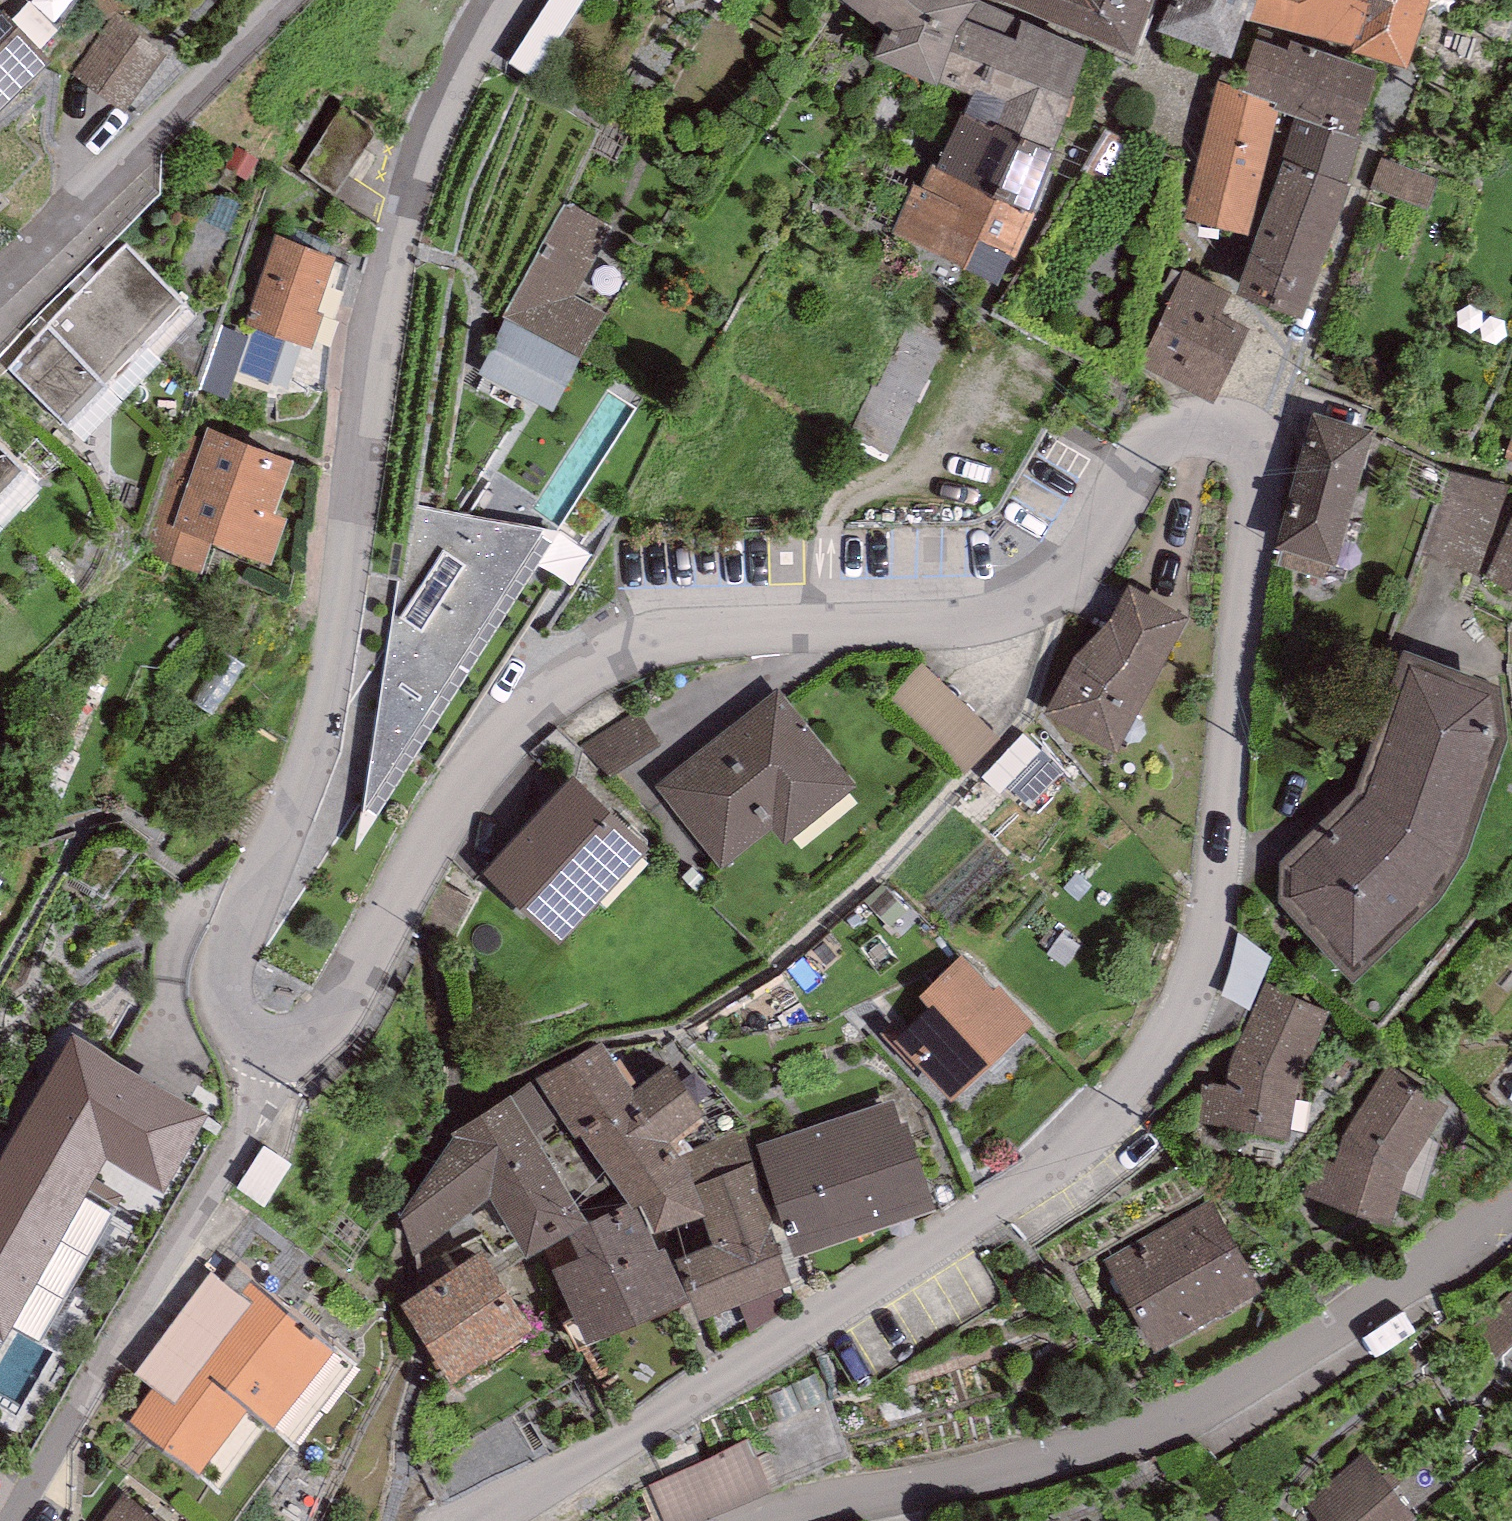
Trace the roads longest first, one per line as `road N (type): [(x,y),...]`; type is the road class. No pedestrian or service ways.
road 1 (residential): [(282,1051),(321,1023),(497,759),(623,635),(1004,596),(1064,570),(1140,450),(1193,430),(1248,440),(1262,550),(1174,1031),(1052,1153),(474,1520)]
road 2 (residential): [(523,0),(387,261),(320,720),(225,972),(228,1011),(238,1028),(282,1051)]
road 3 (residential): [(764,1520),(1069,1450),(1206,1396),(1371,1298),(1511,1191)]
road 4 (residential): [(282,1051),(5,1520)]
road 5 (residential): [(0,276),(276,0)]

